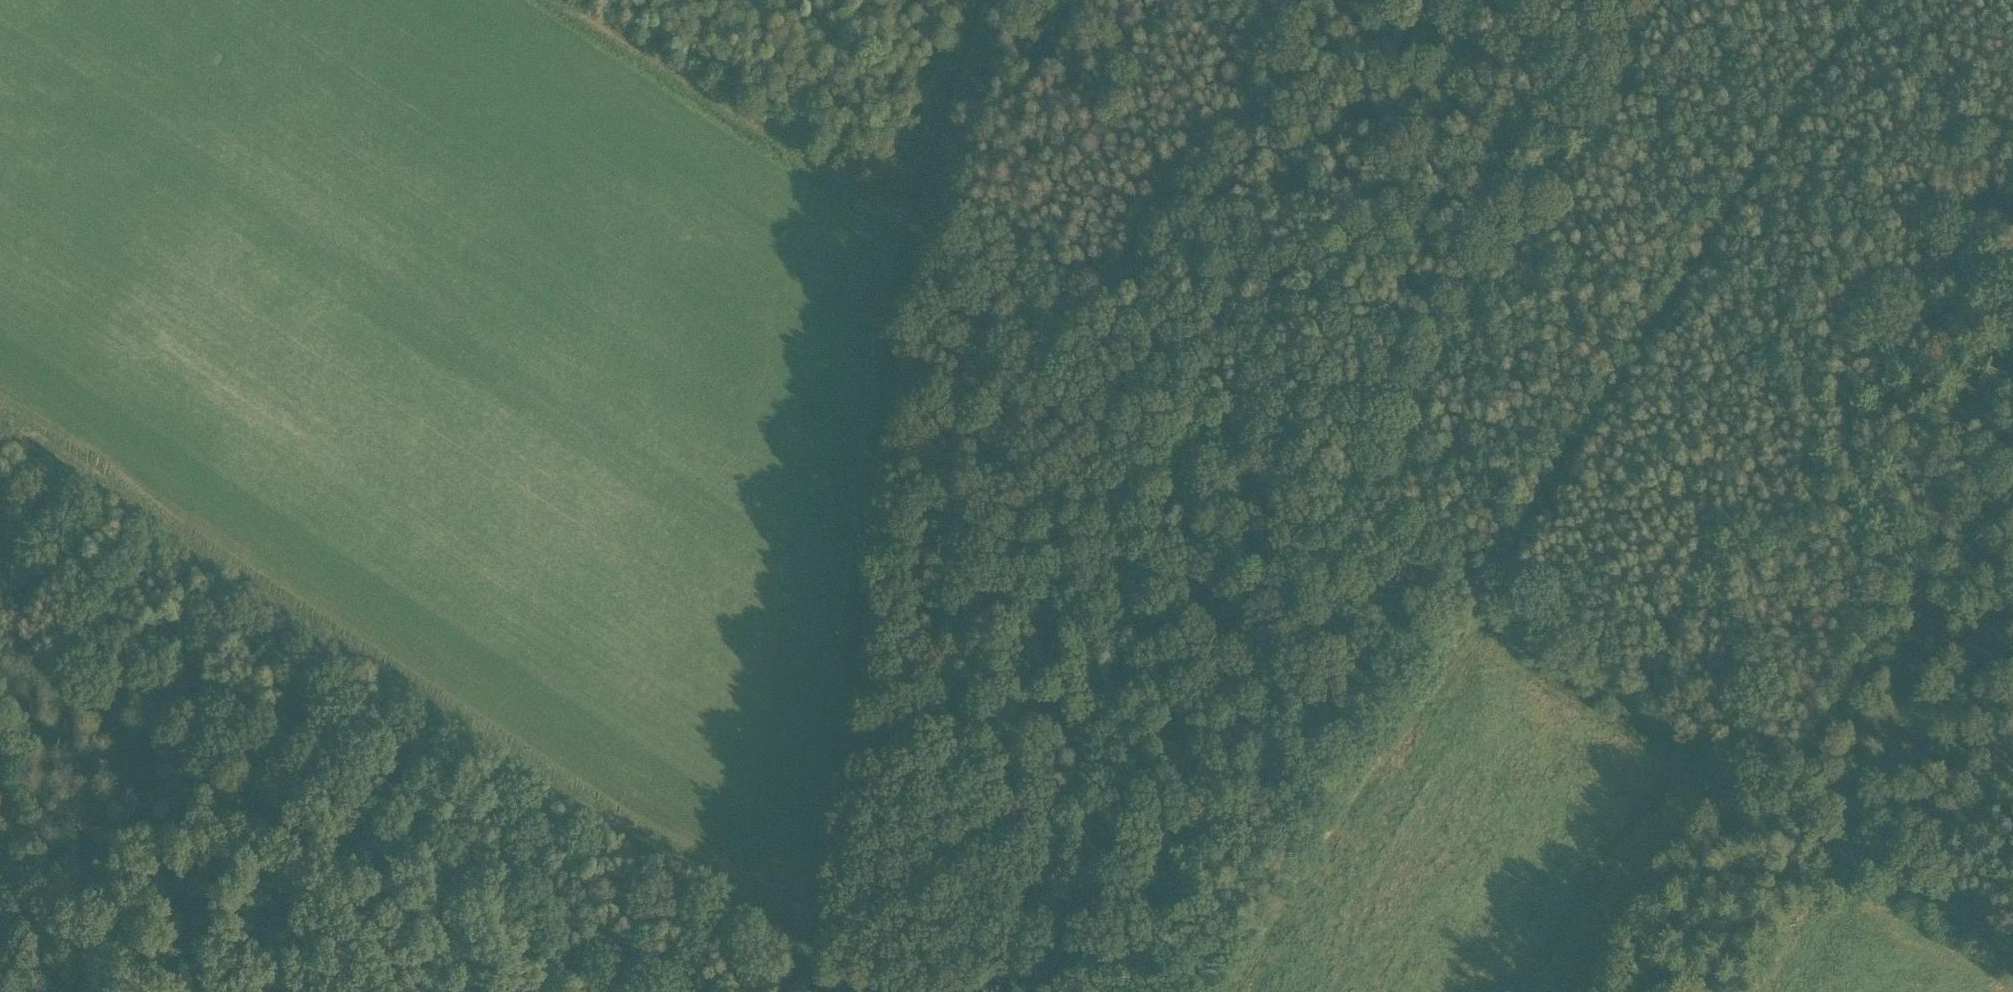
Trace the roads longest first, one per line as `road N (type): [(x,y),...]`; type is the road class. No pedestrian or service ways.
road 1 (track): [(1211,432),(1859,842),(2012,952)]
road 2 (track): [(0,489),(766,991)]
road 3 (track): [(0,607),(584,991)]
road 4 (track): [(1003,991),(1160,515),(1211,432)]
road 5 (track): [(908,226),(1211,432)]
road 6 (track): [(979,0),(908,226)]

